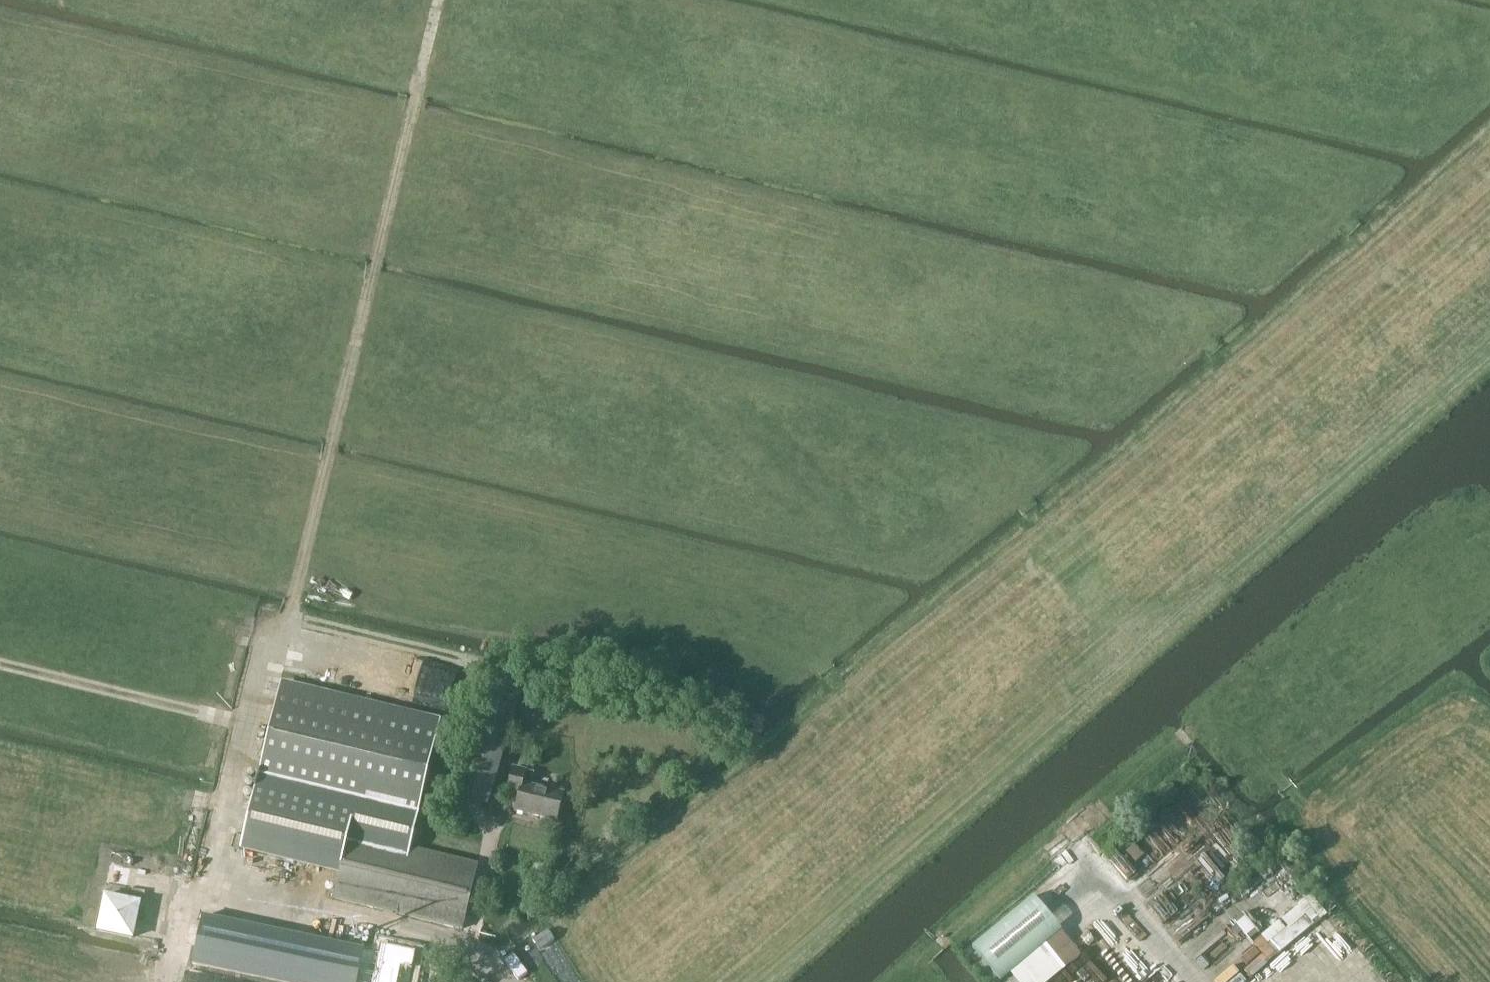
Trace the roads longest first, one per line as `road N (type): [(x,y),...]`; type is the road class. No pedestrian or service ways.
road 1 (track): [(438,0),(291,613),(274,641),(249,726),(0,666)]
road 2 (track): [(760,981),(1489,345)]
road 3 (track): [(470,949),(220,870),(249,726)]

